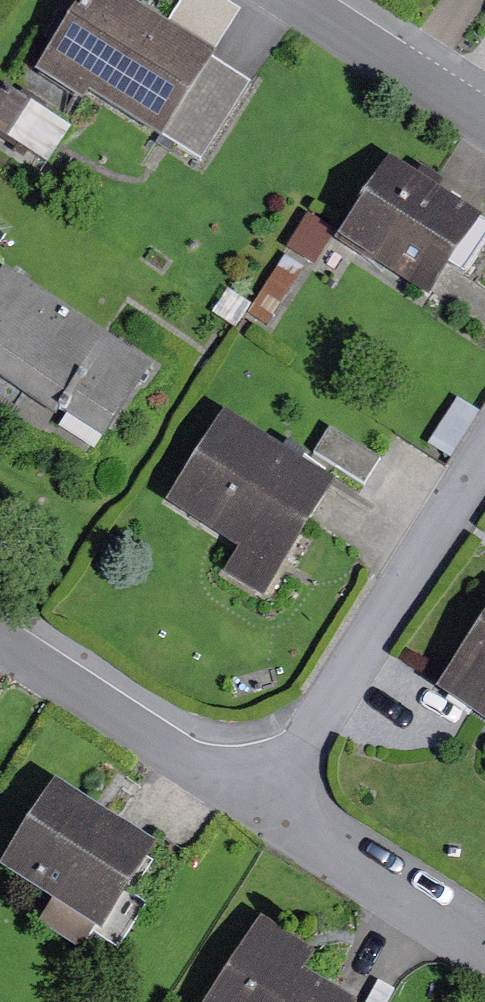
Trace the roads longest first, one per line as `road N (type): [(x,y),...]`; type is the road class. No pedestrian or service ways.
road 1 (residential): [(484,454),(273,809)]
road 2 (residential): [(273,809),(0,637)]
road 3 (residential): [(484,968),(273,809)]
road 4 (residential): [(317,0),(484,109)]

